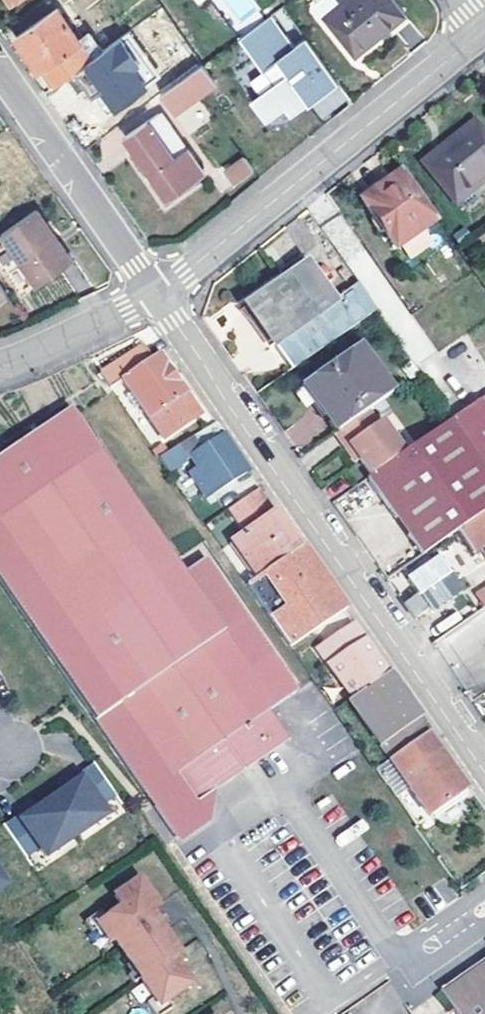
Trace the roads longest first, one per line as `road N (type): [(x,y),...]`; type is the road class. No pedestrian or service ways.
road 1 (residential): [(484,768),(155,294)]
road 2 (residential): [(155,294),(483,31)]
road 3 (residential): [(155,294),(0,71)]
road 4 (residential): [(155,294),(0,364)]

